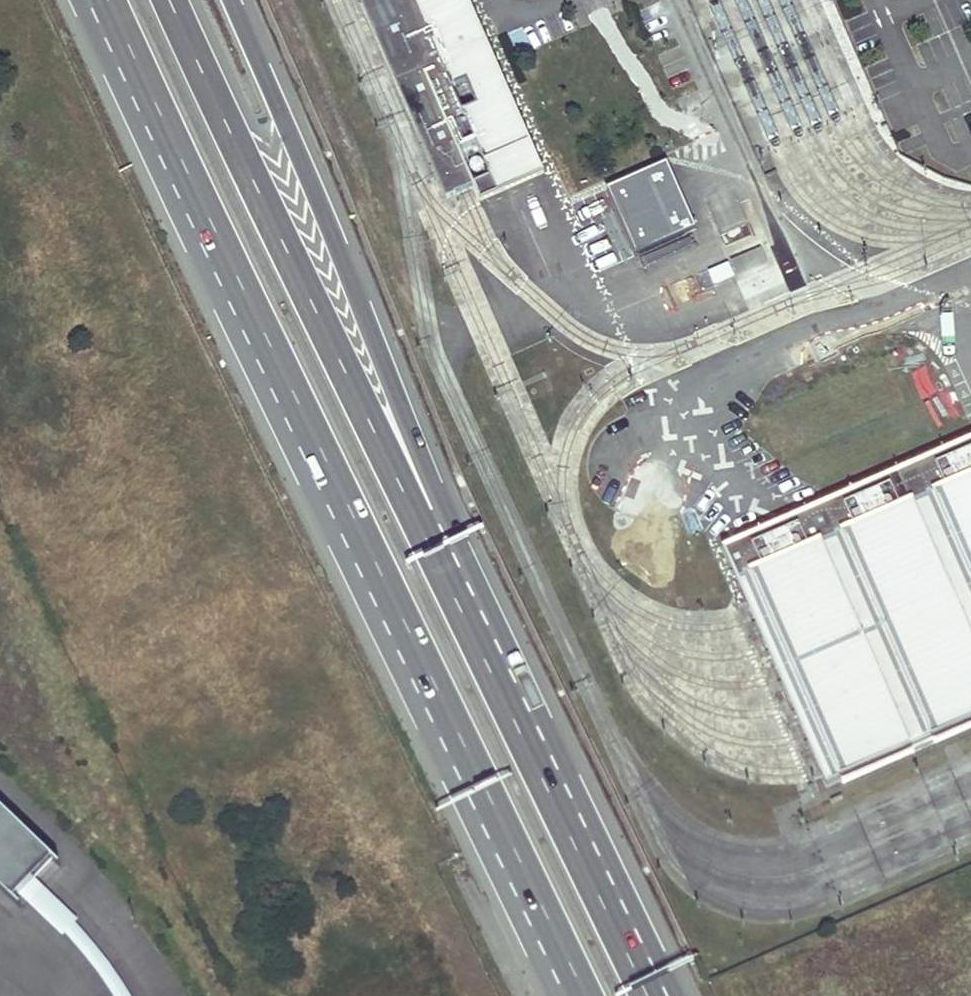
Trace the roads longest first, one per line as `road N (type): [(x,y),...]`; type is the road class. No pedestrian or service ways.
road 1 (trunk): [(100,0),(575,995)]
road 2 (trunk): [(435,515),(228,129),(170,0)]
road 3 (trunk): [(435,515),(335,242),(232,0)]
road 4 (trunk): [(662,995),(435,515)]

